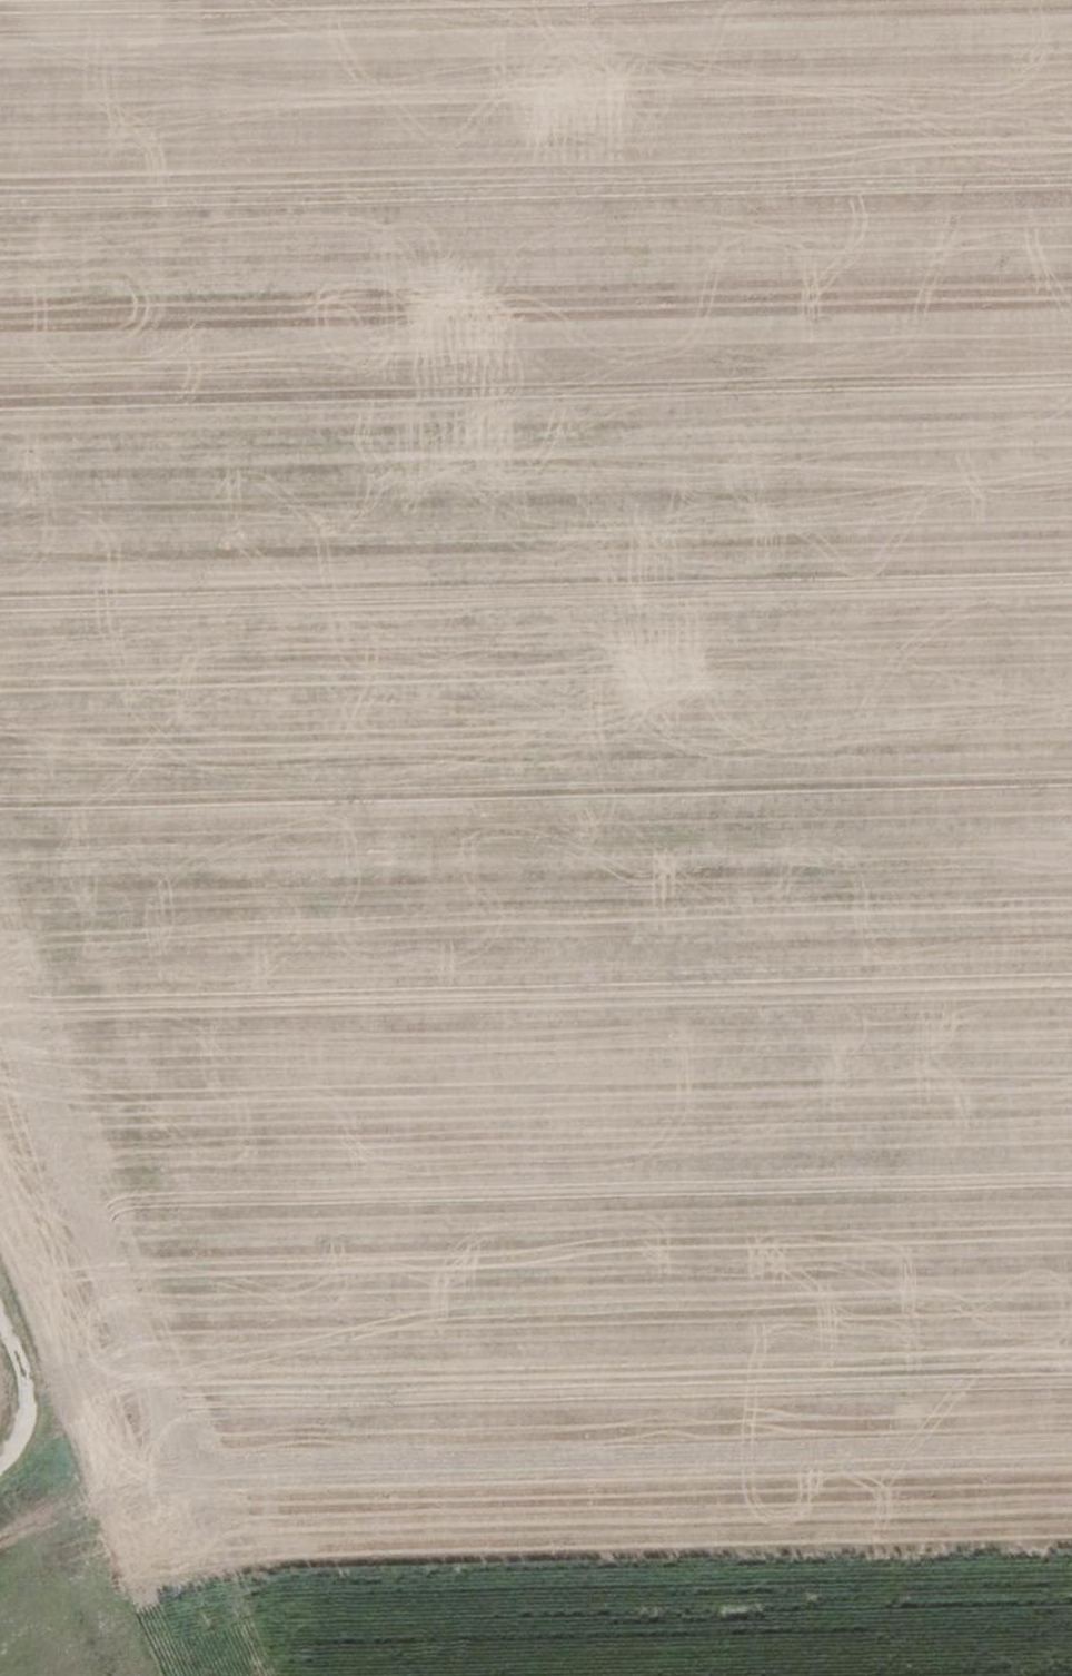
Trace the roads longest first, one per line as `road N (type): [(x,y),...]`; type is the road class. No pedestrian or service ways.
road 1 (track): [(0,1474),(32,1413),(0,1329)]

